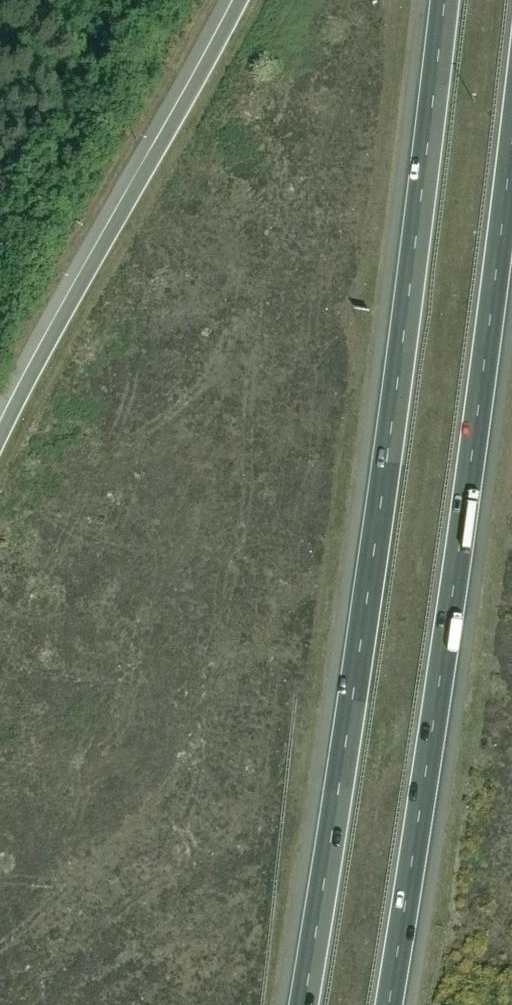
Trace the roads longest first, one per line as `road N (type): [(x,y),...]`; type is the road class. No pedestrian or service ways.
road 1 (motorway): [(445,0),(360,653),(303,1004)]
road 2 (motorway): [(388,1004),(511,151)]
road 3 (motorway): [(236,0),(0,442)]

